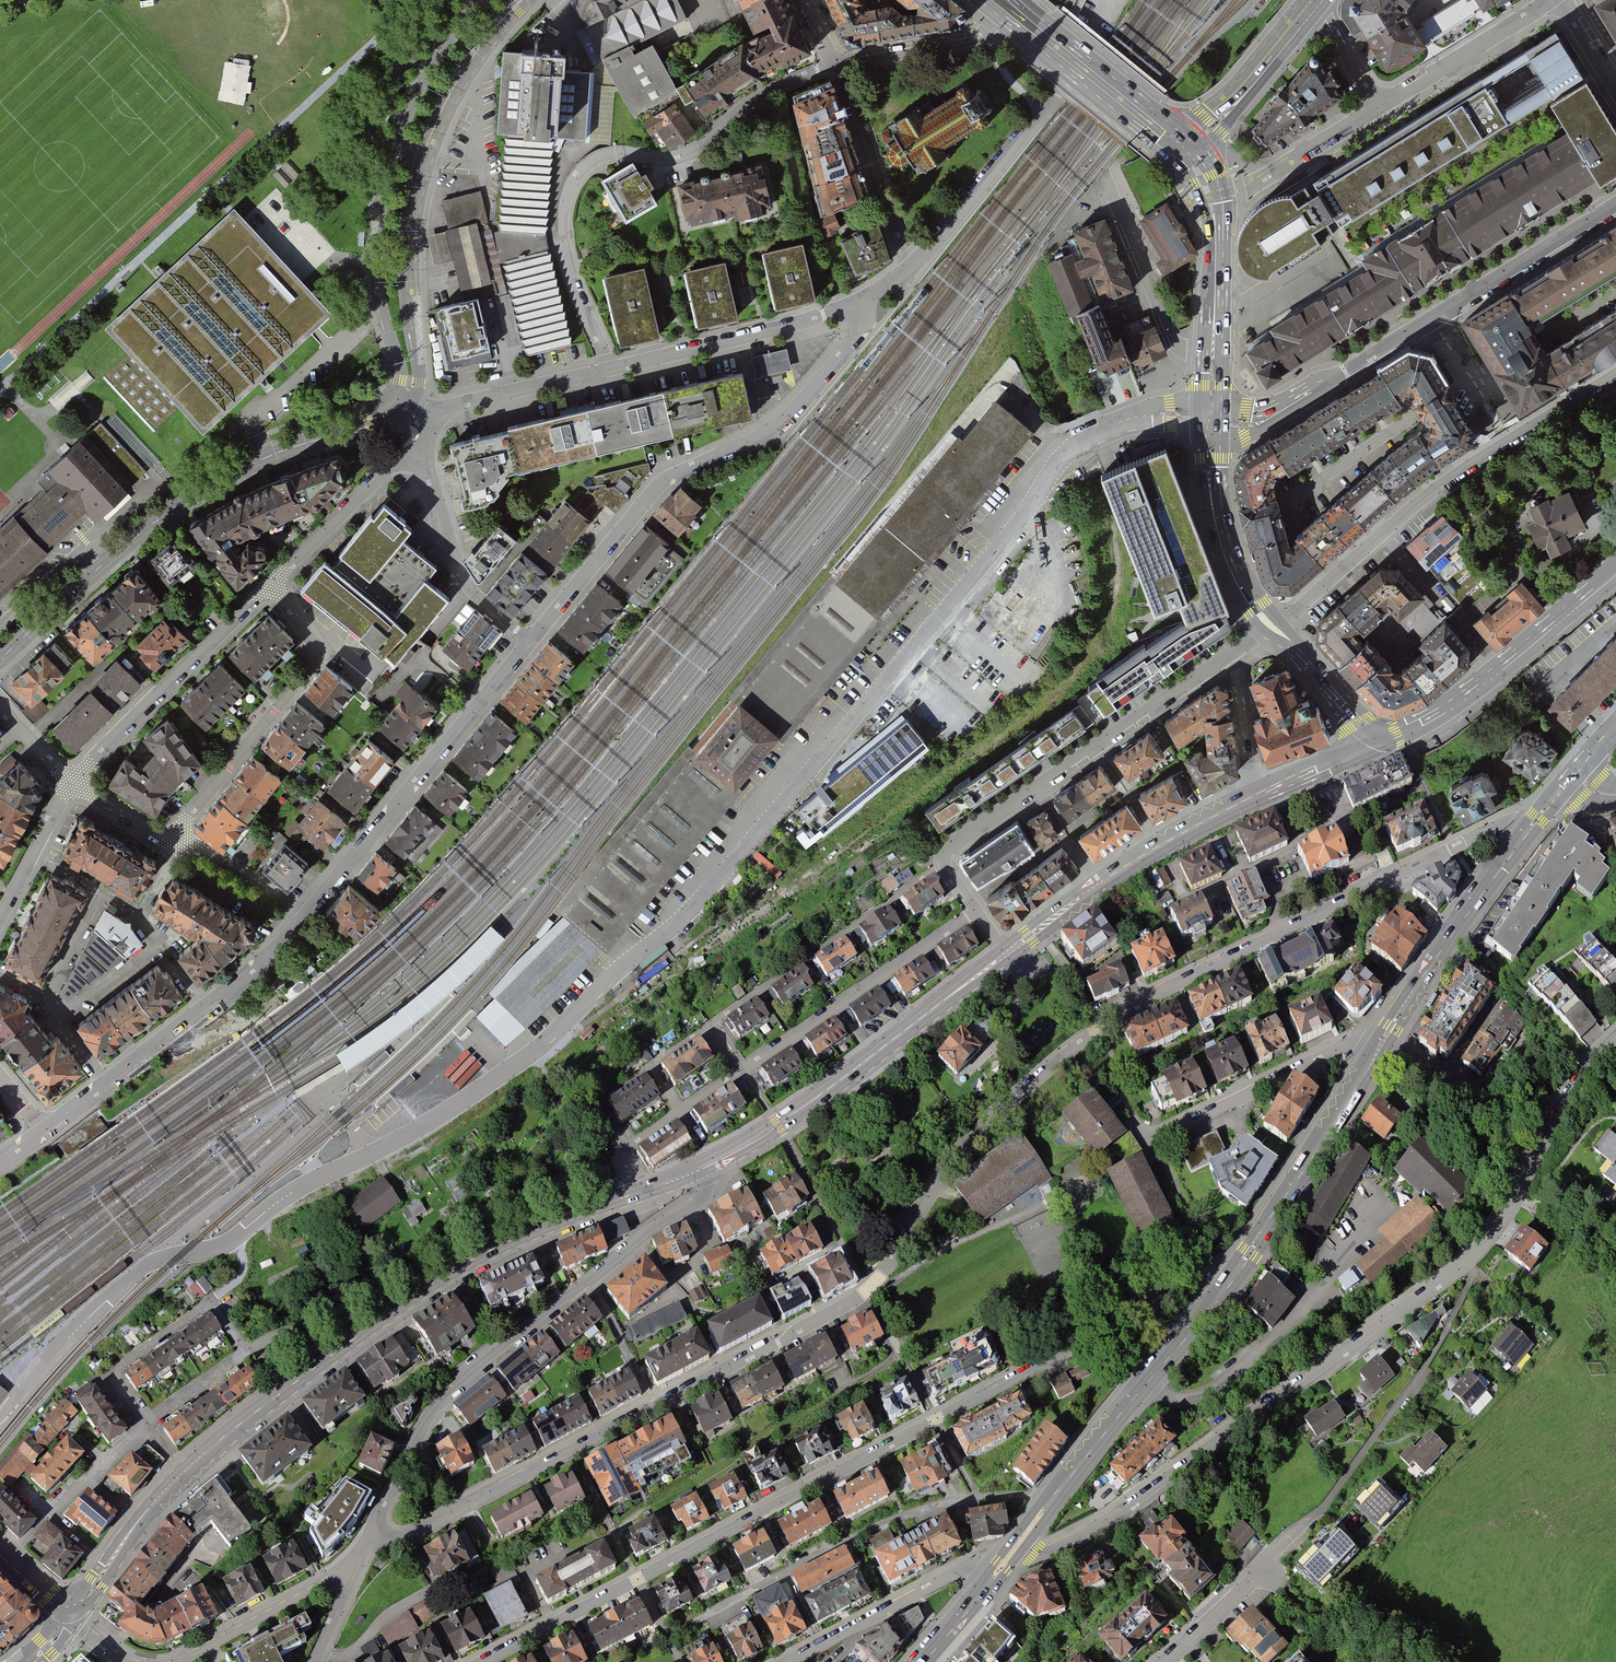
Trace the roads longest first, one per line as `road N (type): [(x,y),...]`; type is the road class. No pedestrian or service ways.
road 1 (residential): [(1210,419),(1145,416),(1068,450),(1027,513),(673,926),(536,1048),(447,1111),(292,1191),(228,1242),(145,1266),(78,1327),(0,1419)]
road 2 (residential): [(1527,831),(1502,824),(1133,1008),(1024,1087),(949,1161),(865,1295),(414,1536),(373,1535)]
road 3 (residential): [(483,1661),(1212,1267),(1238,1270)]
road 4 (residential): [(1019,1543),(1045,1556),(1131,1507),(1464,1265),(1520,1192),(1574,1082),(1615,1036)]
road 5 (motorway): [(5,0),(24,73),(69,134),(93,151),(186,176),(260,151),(306,106),(330,58),(332,0)]
road 6 (residential): [(373,1535),(437,1405),(654,1228),(696,1204),(706,1169)]
road 7 (residential): [(835,65),(775,87),(687,151),(616,152),(576,173),(563,211),(565,258),(610,370)]
road 8 (residential): [(856,302),(857,335),(787,418),(663,481),(530,640)]
road 9 (residential): [(1210,419),(1267,420),(1615,207)]
road 10 (motorway): [(312,0),(311,55),(290,96),(230,143),(159,152),(102,131),(70,99),(44,65),(33,0)]
road 11 (secondary): [(411,407),(419,370),(407,242),(422,159),(458,79),(522,0)]
road 12 (tertiary): [(1375,735),(1163,844),(1006,955)]
road 13 (residential): [(1615,377),(1424,500),(1274,630)]
road 14 (secondary): [(480,0),(420,87),(379,204),(375,262),(398,366),(392,396)]
road 15 (secondary): [(0,659),(188,497),(340,432)]
road 16 (residential): [(307,914),(217,999),(0,1162)]
road 17 (residential): [(1236,651),(952,848),(943,865)]
road 18 (tertiary): [(638,1195),(481,1256),(323,1363)]
road 19 (residential): [(530,640),(307,914)]
road 20 (secondary): [(1238,1270),(1019,1543)]
road 21 (residential): [(273,588),(309,639),(312,663),(167,839)]
road 22 (secondary): [(1615,575),(1458,705),(1397,736),(1375,735)]
road 23 (tertiary): [(1006,955),(779,1128)]
road 24 (residential): [(710,1024),(943,865)]
road 25 (residential): [(743,1071),(975,913)]
road 26 (residential): [(69,780),(273,588)]
road 27 (secondary): [(1527,831),(1376,1054)]
road 28 (secondary): [(1376,1054),(1238,1270)]
road 29 (residential): [(610,370),(856,302)]
road 30 (residential): [(1147,1136),(1340,1046),(1361,1044),(1376,1054)]
road 31 (residential): [(254,1344),(216,1300),(112,1370),(146,1422)]
road 32 (residential): [(417,443),(462,576),(530,640)]
road 33 (secondary): [(1007,6),(1183,153)]
road 34 (track): [(823,1262),(727,1311),(708,1312),(689,1306),(637,1242)]
road 35 (secondary): [(1210,419),(1217,527),(1243,591),(1274,630)]
road 36 (residential): [(992,1578),(978,1569),(957,1571),(792,1661)]
road 37 (residential): [(1213,352),(1176,345),(1105,180)]
road 38 (residential): [(835,65),(911,265)]
road 39 (residential): [(273,588),(417,443)]
road 40 (residential): [(911,265),(1043,109)]
road 41 (residential): [(1552,0),(1380,106)]
road 42 (secondary): [(1316,9),(1216,127),(1183,153)]
road 43 (residential): [(6,1560),(146,1422)]
road 44 (residential): [(622,1155),(597,1111),(601,1101),(710,1024)]
road 45 (residential): [(1210,198),(1241,191),(1380,106)]
road 46 (residential): [(183,1661),(353,1578)]
road 47 (residential): [(1007,6),(974,39),(835,65)]
road 48 (residential): [(434,421),(470,402),(610,370)]
road 49 (tertiary): [(184,1473),(90,1593),(68,1607)]
road 50 (tertiary): [(323,1363),(184,1473)]
road 51 (residential): [(167,839),(229,863),(307,914)]
road 52 (residential): [(0,923),(69,780)]
road 53 (secondary): [(1210,198),(1213,352)]
road 54 (residential): [(622,1155),(743,1071)]
road 55 (secondary): [(1274,630),(1375,735)]
road 56 (residential): [(146,1422),(254,1344)]
road 57 (residential): [(1172,1661),(1265,1567)]

